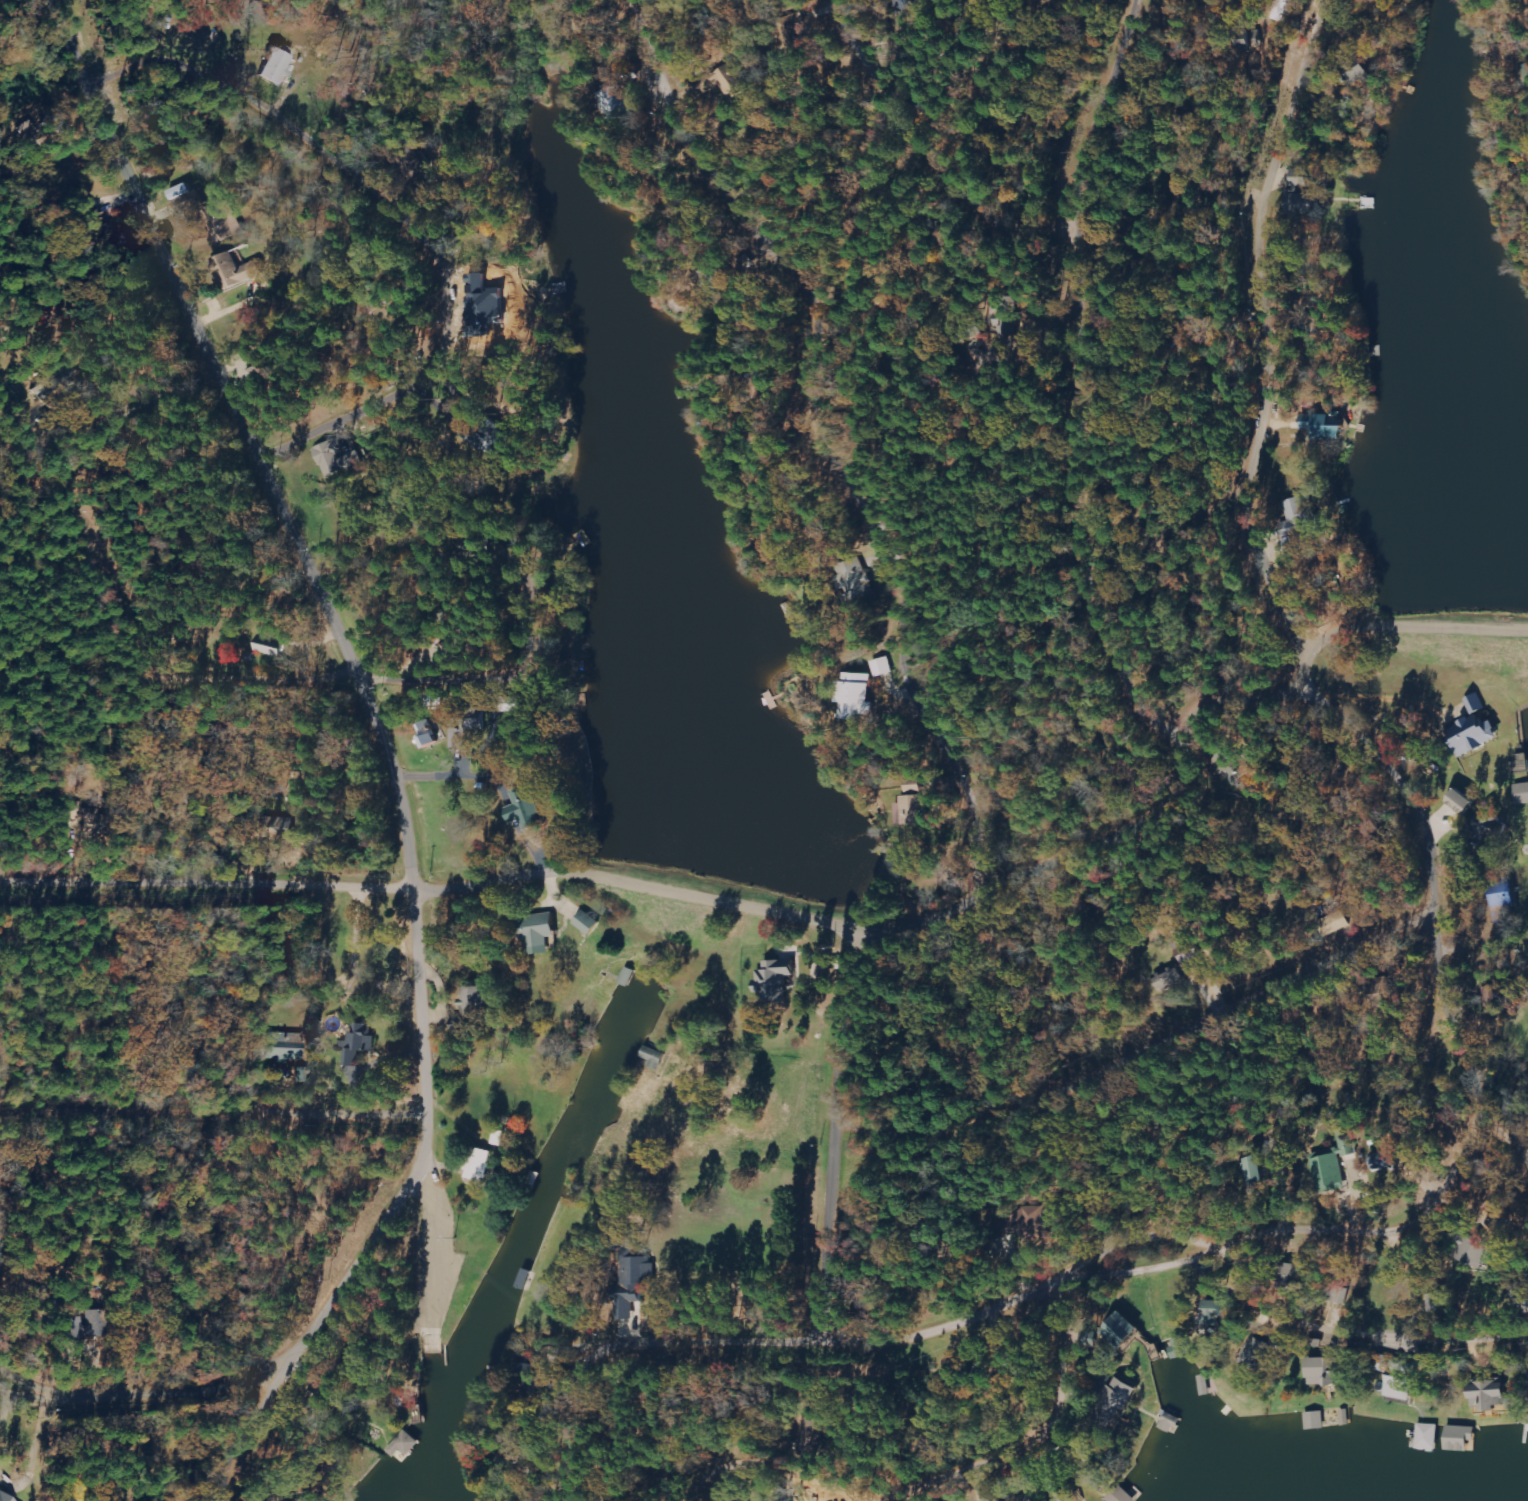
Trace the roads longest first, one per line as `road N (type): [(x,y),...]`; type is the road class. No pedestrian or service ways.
road 1 (residential): [(498,1370),(698,1366),(940,1321),(1110,1257),(1421,1221),(1478,1099),(1455,1030),(1439,904),(1311,697),(1308,644)]
road 2 (residential): [(264,1231),(351,1112),(399,1006),(401,937),(413,890),(358,632),(222,396),(71,0)]
road 3 (residential): [(970,885),(967,763),(887,666),(830,526),(824,475),(786,402),(771,308),(611,0)]
road 4 (residential): [(0,493),(53,675),(491,692),(493,597)]
road 5 (residential): [(74,11),(148,3),(229,36),(290,80),(416,233),(389,289),(344,333),(222,396)]
road 6 (residential): [(1527,617),(1356,615),(1308,644),(1303,669),(1265,681),(1207,682),(1157,796),(970,885)]
road 7 (residential): [(1308,644),(1246,542),(1243,475),(1268,371),(1257,183),(1318,0)]
road 8 (residential): [(1439,904),(953,1124),(830,1122)]
road 9 (residential): [(970,885),(864,927),(609,866),(512,868),(413,890)]
road 10 (residential): [(1177,759),(1070,530),(1063,234)]
road 11 (residential): [(864,927),(843,979),(825,1338)]
road 12 (residential): [(0,886),(413,890)]
road 13 (residential): [(399,1006),(0,1009)]
road 14 (residential): [(1063,234),(941,154),(877,71),(841,0)]
road 15 (residential): [(1527,1334),(1413,1333),(1301,1316),(1262,1290),(1245,1237)]
road 16 (residential): [(228,1500),(187,1395),(207,1316),(264,1231)]
road 17 (residential): [(1001,1298),(1013,1378),(1007,1450),(952,1492),(902,1500)]
road 18 (residential): [(264,1231),(70,1272),(0,1266)]
road 19 (residential): [(1063,234),(1094,95),(1136,0)]
road 20 (residential): [(185,314),(0,377)]
road 21 (residential): [(661,1500),(648,1432),(698,1366)]

